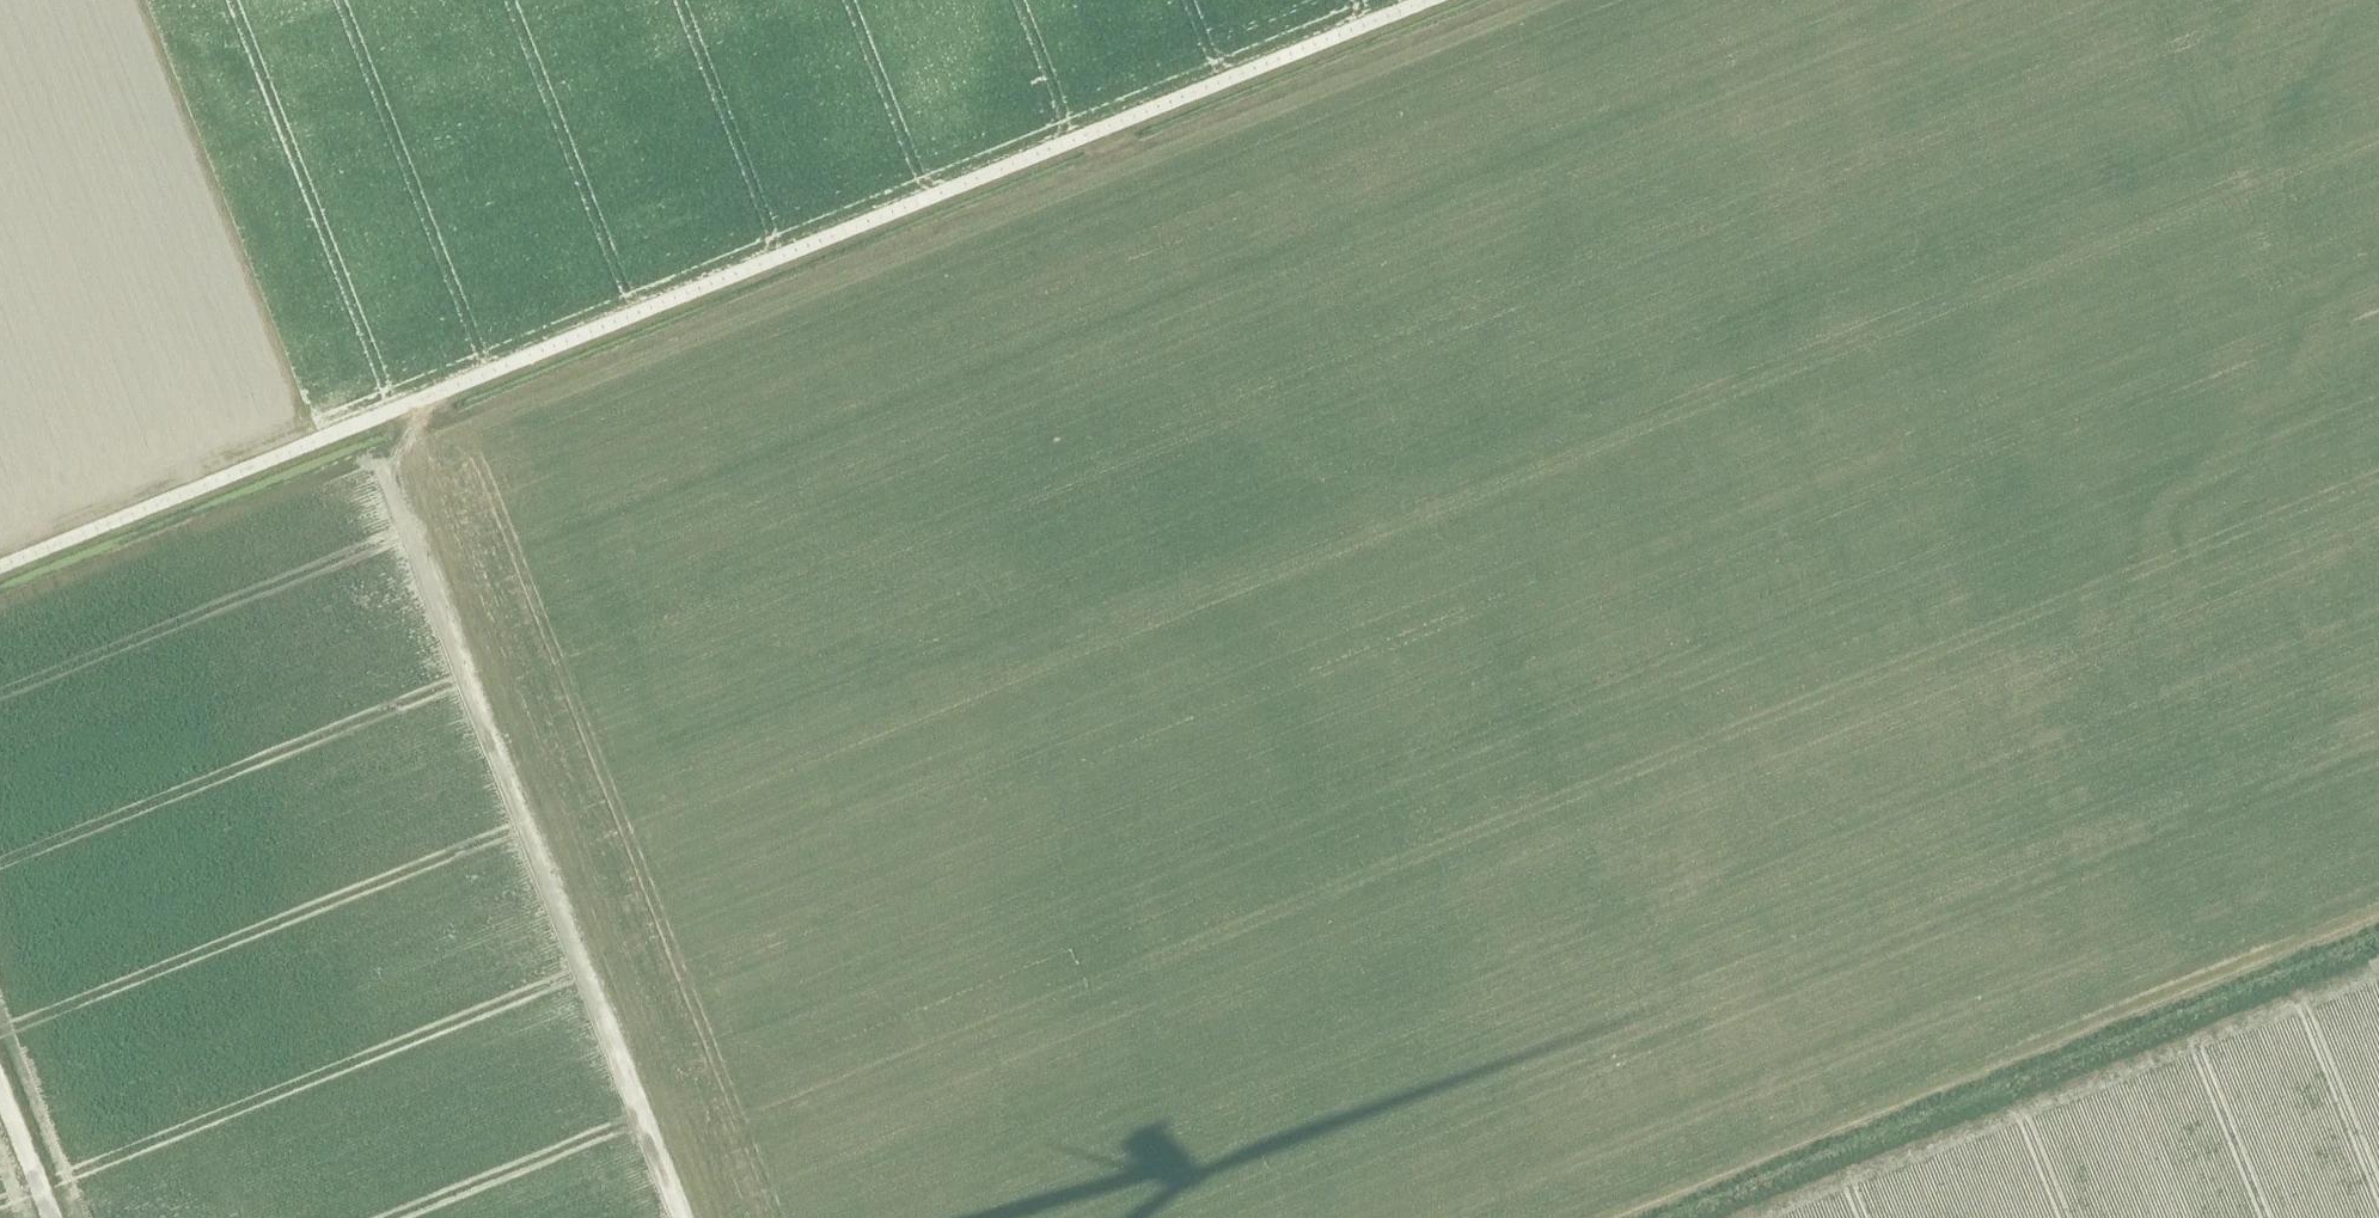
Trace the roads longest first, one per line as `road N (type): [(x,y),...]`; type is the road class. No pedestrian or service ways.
road 1 (track): [(1429,0),(0,567)]

